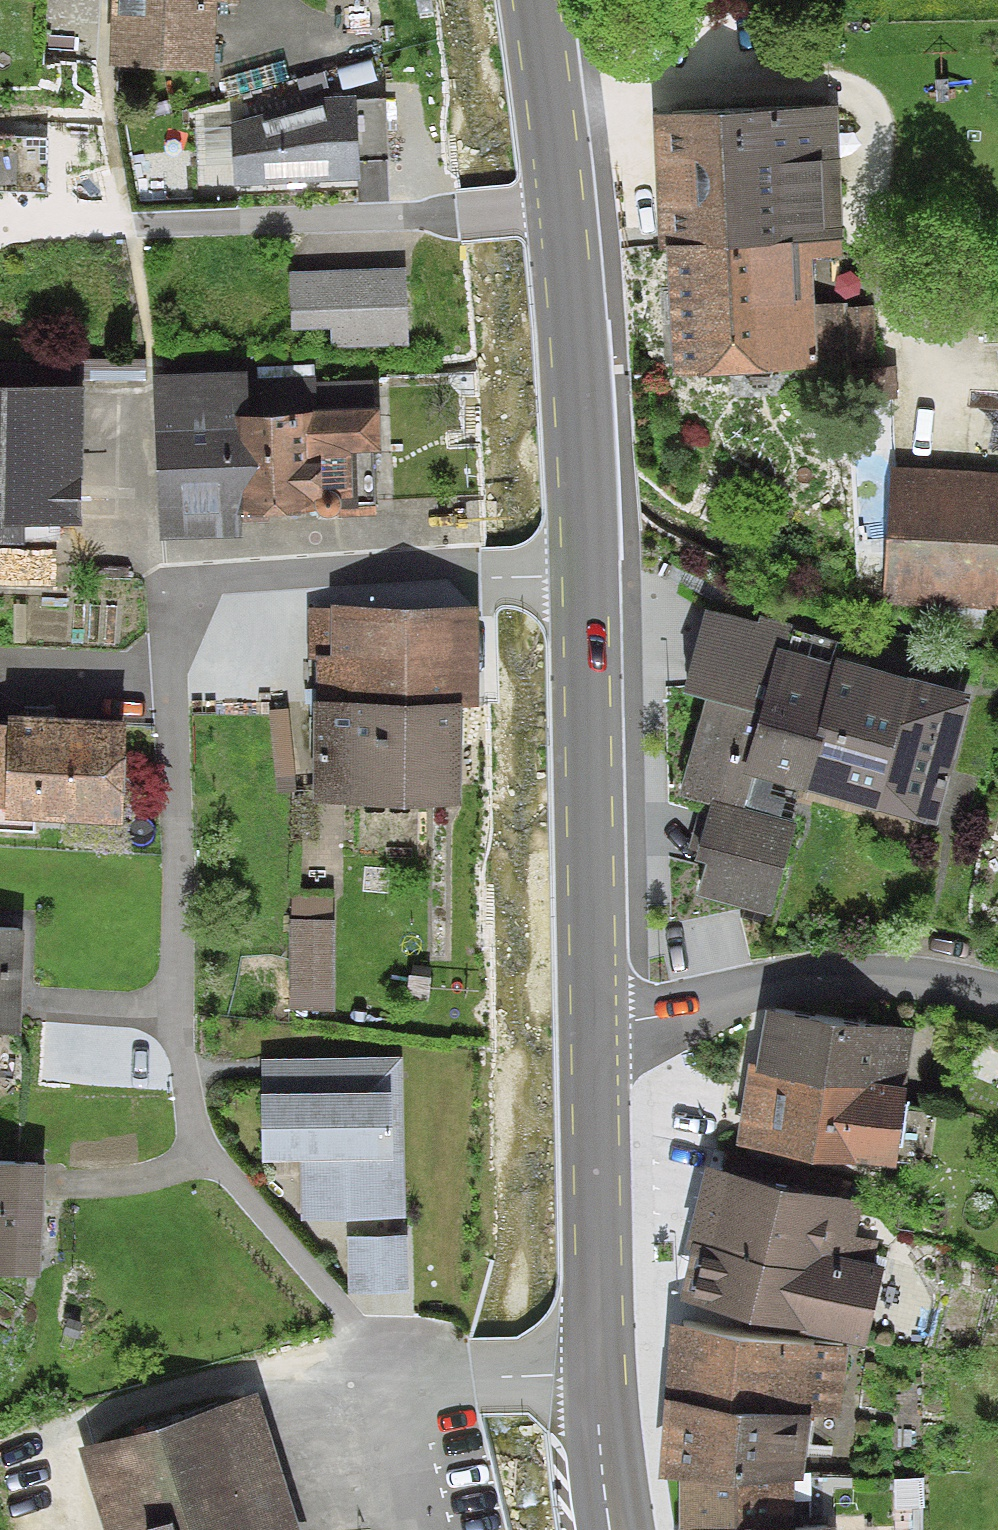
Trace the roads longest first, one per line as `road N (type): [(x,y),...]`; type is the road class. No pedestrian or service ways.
road 1 (residential): [(588,574),(489,579),(393,562),(172,576),(174,831),(190,1056),(246,1198),(406,1384)]
road 2 (secondary): [(593,1022),(588,574)]
road 3 (residential): [(139,230),(561,211)]
road 4 (residential): [(593,1022),(662,1015),(838,977),(997,998)]
road 5 (secondary): [(588,574),(561,211)]
road 6 (secondary): [(596,1374),(593,1022)]
road 7 (secondary): [(561,211),(538,0)]
road 8 (residential): [(406,1384),(596,1374)]
road 9 (secondary): [(617,1529),(596,1374)]
road 10 (residential): [(430,1529),(406,1384)]

